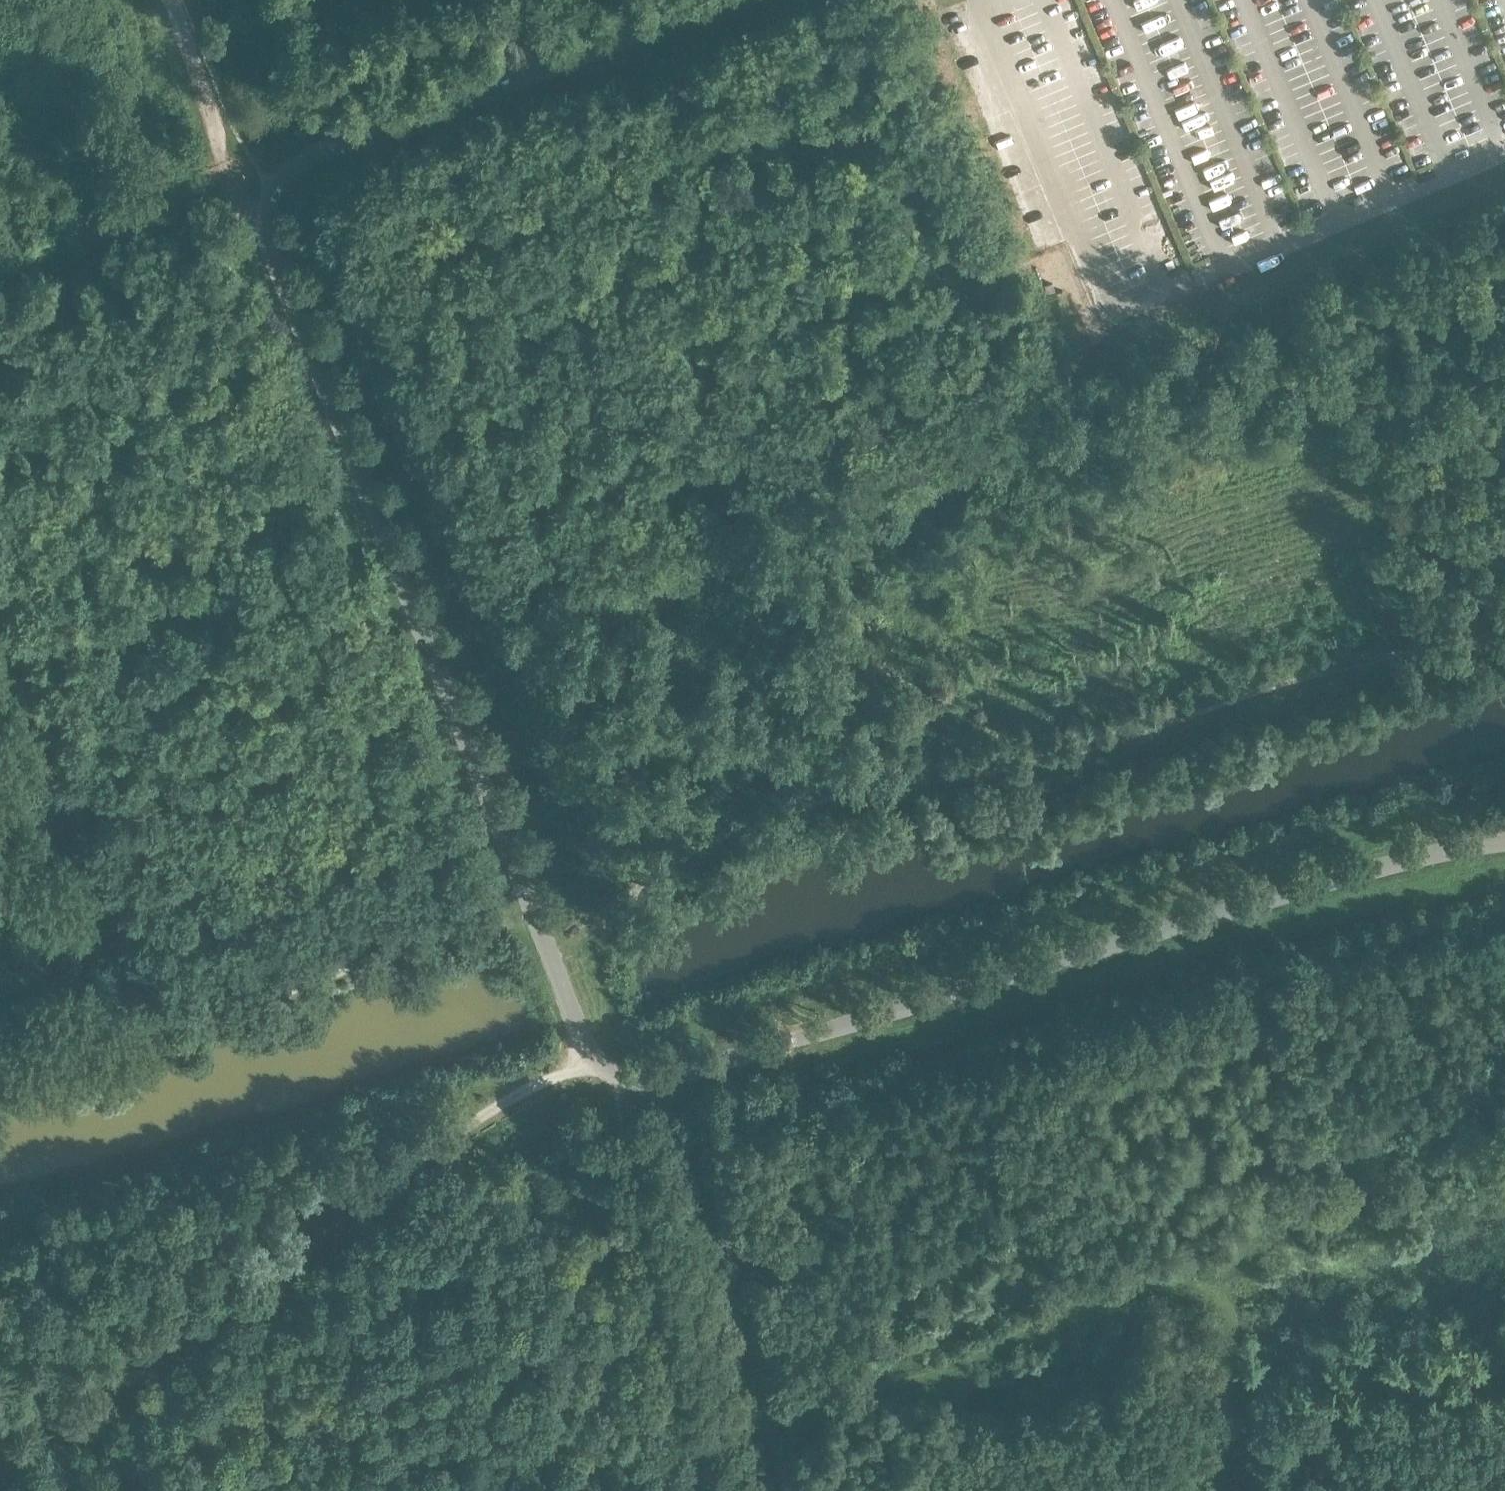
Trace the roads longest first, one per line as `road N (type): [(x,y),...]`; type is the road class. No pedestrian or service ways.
road 1 (unclassified): [(1504,846),(1398,864),(667,1082),(615,1076),(587,1057),(259,224),(271,192),(309,159),(724,0)]
road 2 (track): [(535,1080),(0,1476)]
road 3 (track): [(0,1222),(467,1086),(535,1080)]
road 4 (track): [(264,209),(244,199),(224,163),(162,0)]

